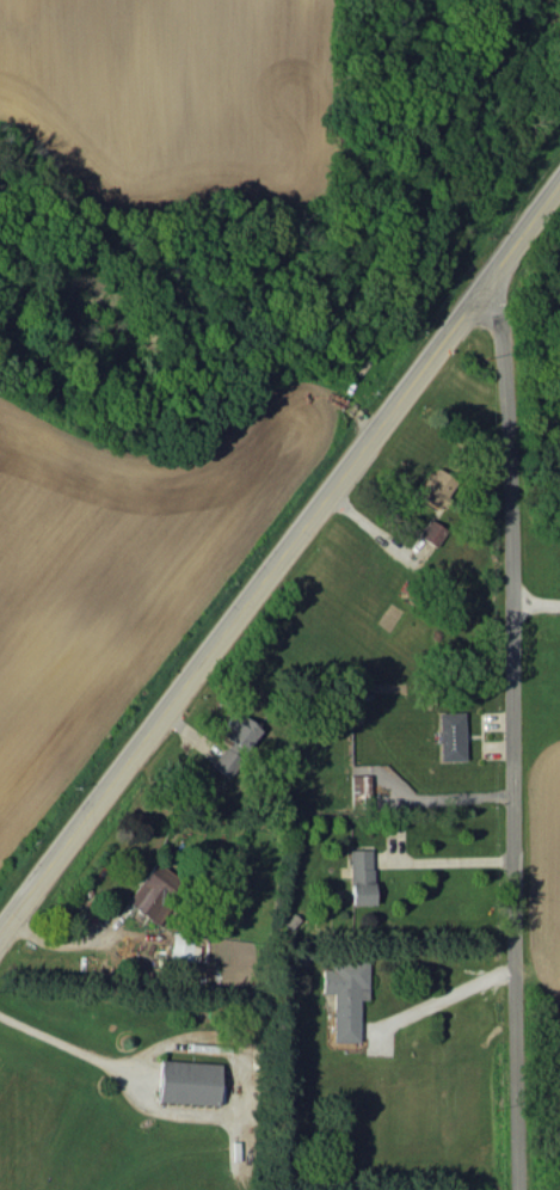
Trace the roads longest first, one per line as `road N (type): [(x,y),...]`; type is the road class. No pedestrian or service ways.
road 1 (secondary): [(559,187),(0,930)]
road 2 (residential): [(498,272),(518,1189)]

